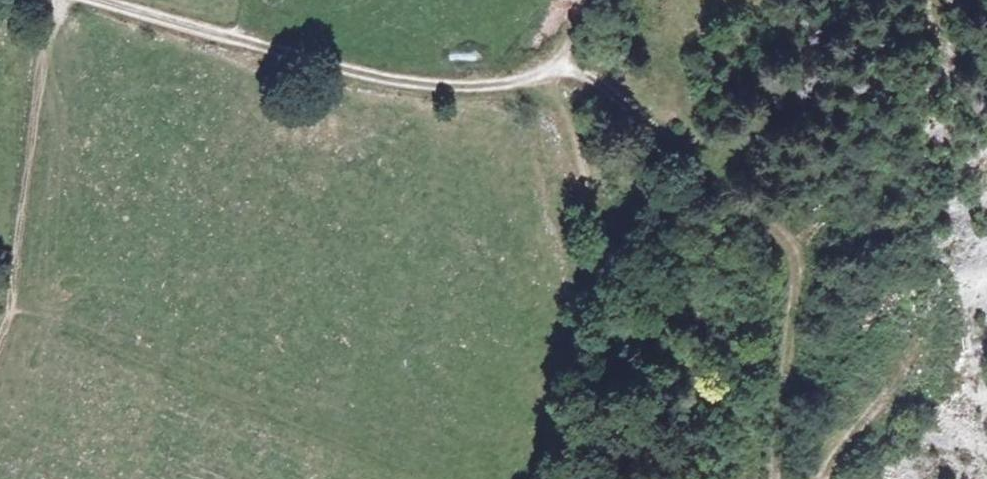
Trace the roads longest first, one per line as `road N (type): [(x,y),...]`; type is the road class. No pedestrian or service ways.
road 1 (track): [(773,478),(803,283),(795,251),(738,220),(679,150),(587,77),(478,87),(407,80),(93,0)]
road 2 (track): [(0,327),(11,302),(42,0)]
road 3 (track): [(905,380),(850,430),(820,478)]

